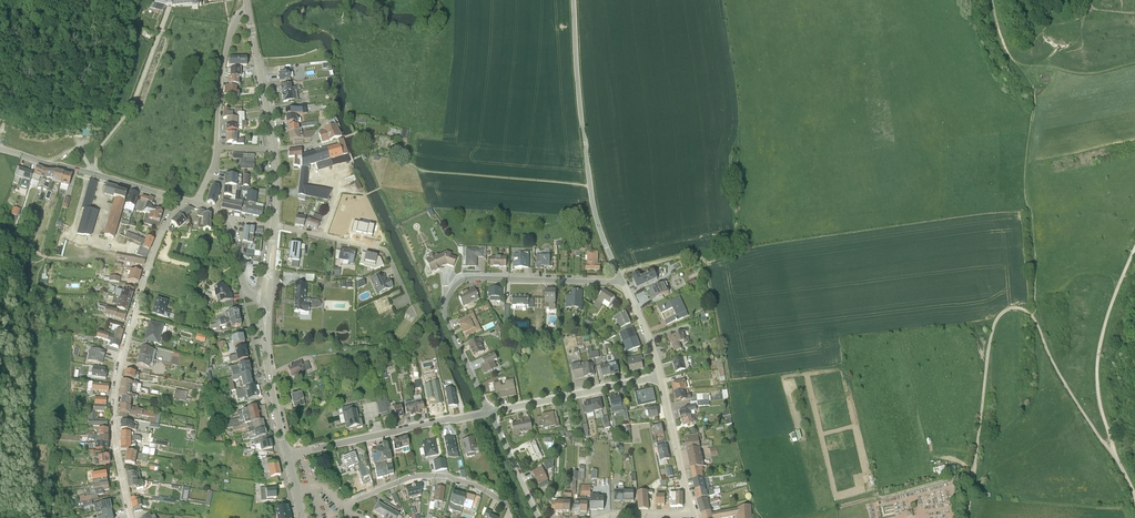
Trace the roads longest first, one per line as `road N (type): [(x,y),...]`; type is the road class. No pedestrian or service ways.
road 1 (residential): [(186,201),(152,257),(117,375),(114,434),(132,517)]
road 2 (residential): [(622,282),(456,284),(445,316),(490,412)]
road 3 (track): [(1031,315),(1011,309),(993,325),(973,472),(877,494)]
road 4 (unclassified): [(607,247),(590,185),(574,0)]
road 5 (track): [(1134,250),(1098,356),(1099,400),(1115,456)]
road 6 (tertiary): [(186,201),(0,149)]
road 7 (residential): [(471,415),(287,455)]
road 8 (residential): [(345,505),(420,475),(475,483),(510,505)]
road 9 (residential): [(490,412),(660,375)]
road 10 (residential): [(274,226),(382,249),(408,301)]
road 11 (track): [(1115,456),(1071,393),(1031,315)]
road 12 (secondary): [(265,296),(270,376),(287,455)]
road 13 (secondary): [(273,149),(249,10)]
road 14 (residential): [(660,375),(694,511)]

